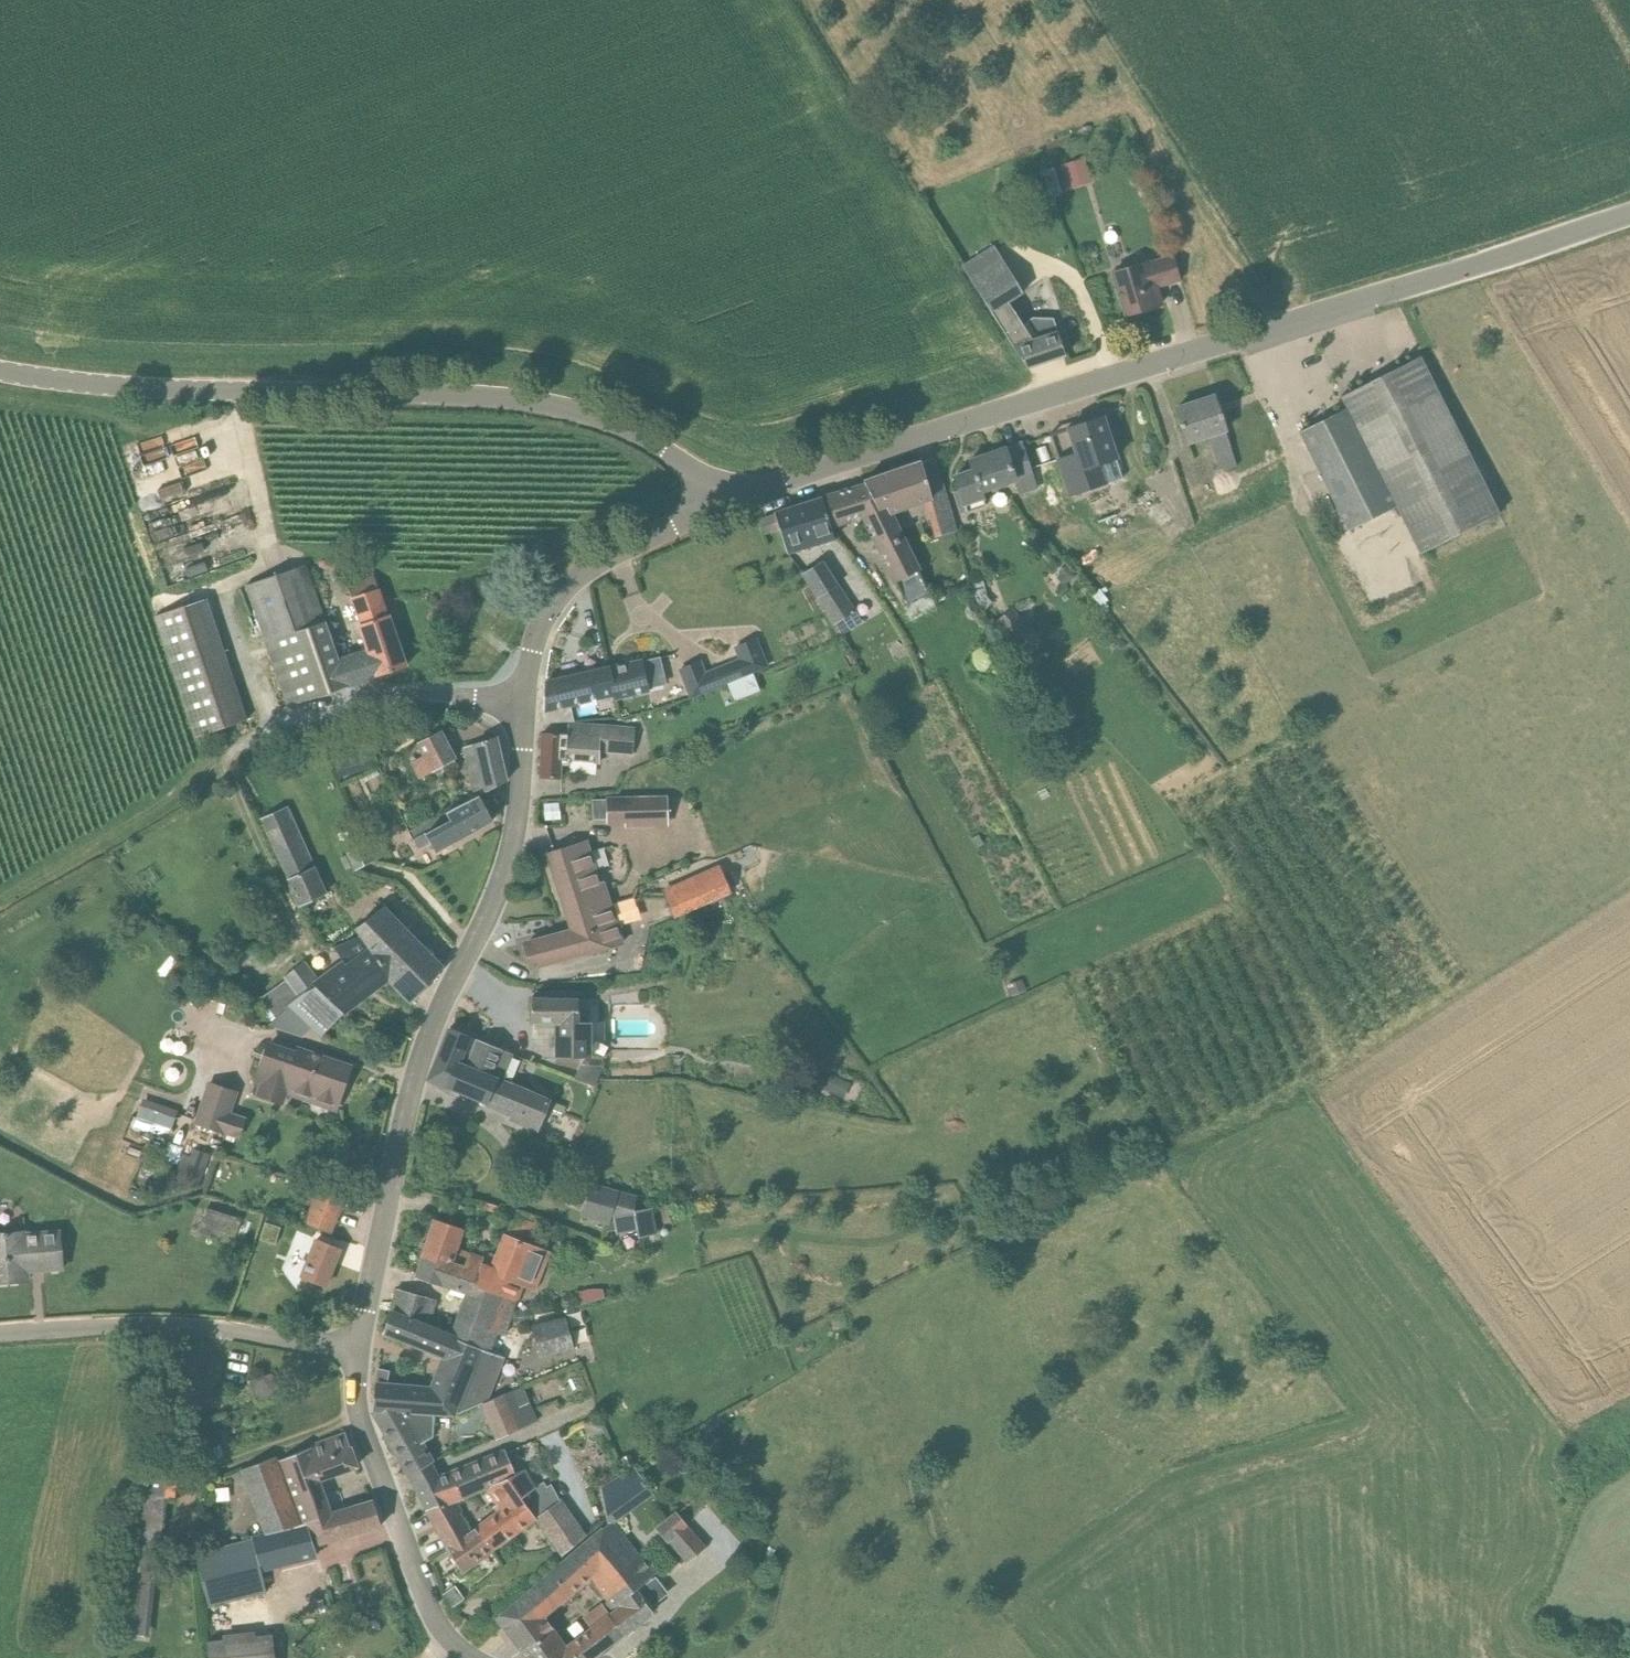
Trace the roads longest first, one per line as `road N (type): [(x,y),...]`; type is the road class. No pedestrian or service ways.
road 1 (unclassified): [(721,486),(760,489),(1629,212)]
road 2 (unclassified): [(721,486),(625,428),(532,402),(159,389),(0,371)]
road 3 (unclassified): [(360,1351),(415,1073),(509,860),(523,702)]
road 4 (unclassified): [(281,886),(223,755),(293,719),(376,693),(523,702)]
road 5 (unclassified): [(0,1333),(167,1325),(360,1351)]
road 6 (unclassified): [(523,702),(538,630),(556,598),(604,558),(703,513),(721,486)]
road 7 (unclassified): [(451,1641),(426,1599),(359,1415),(360,1351)]

